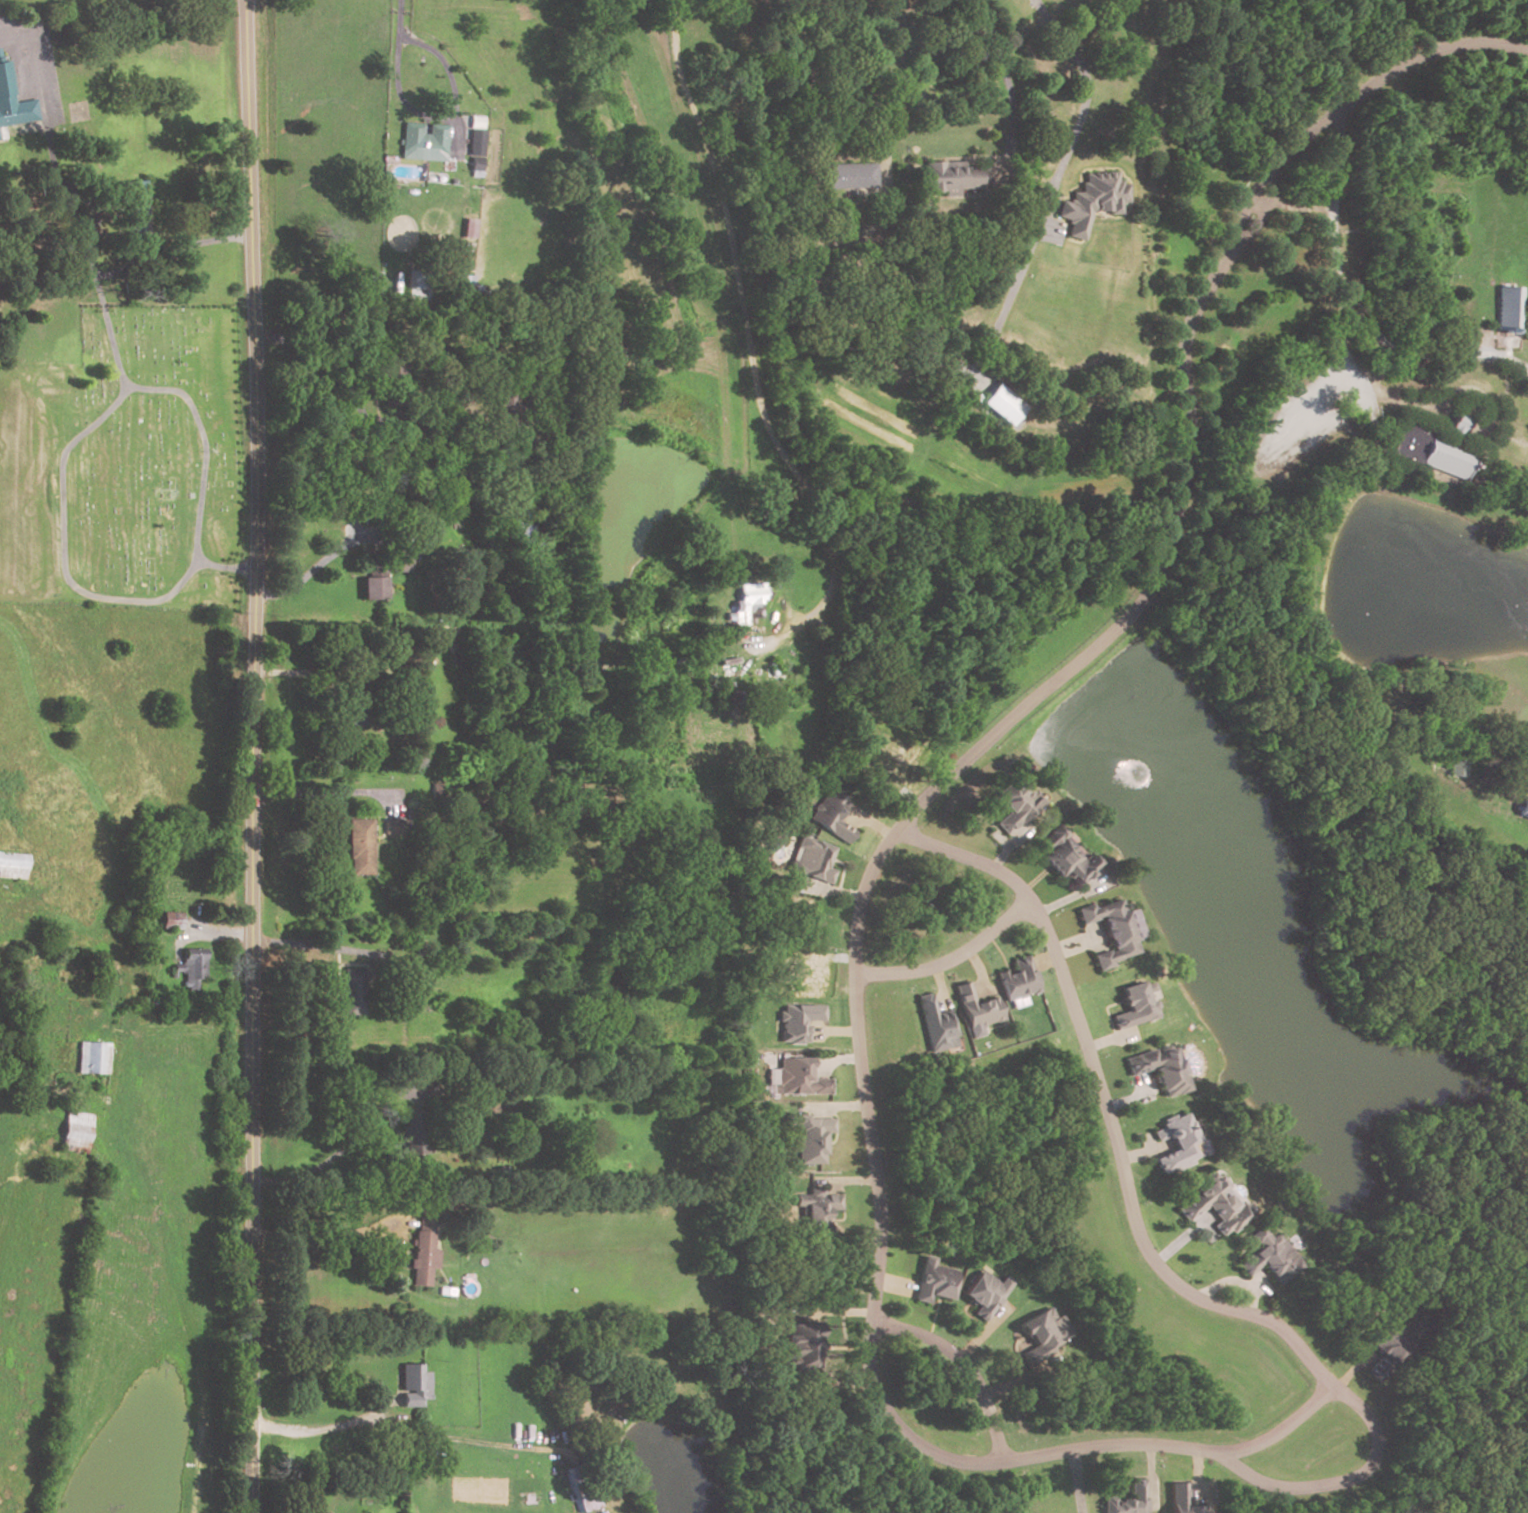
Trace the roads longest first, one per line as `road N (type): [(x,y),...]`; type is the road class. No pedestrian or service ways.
road 1 (residential): [(1527,51),(1477,43),(1424,53),(1295,140),(1196,303),(1179,351),(1179,494),(1171,539),(1147,592),(950,775),(876,861),(859,913),(853,975),(878,1218),(870,1323)]
road 2 (tertiary): [(253,1512),(259,472),(248,0)]
road 3 (residential): [(1329,1384),(1276,1327),(1196,1300),(1152,1263),(1041,921),(1005,876),(897,833)]
road 4 (residential): [(870,1323),(869,1362),(886,1414),(910,1442),(954,1462),(1002,1463),(1099,1446),(1219,1455),(1265,1441),(1329,1384)]
road 5 (residential): [(1340,107),(1335,227),(1347,312),(1414,358),(1483,355),(1527,370)]
road 6 (residential): [(1219,1455),(1277,1487),(1351,1479),(1373,1458),(1373,1428),(1329,1384)]
road 7 (residential): [(870,1323),(928,1338),(957,1361),(982,1396),(1002,1463)]
road 8 (residential): [(853,975),(935,967),(1029,903)]

